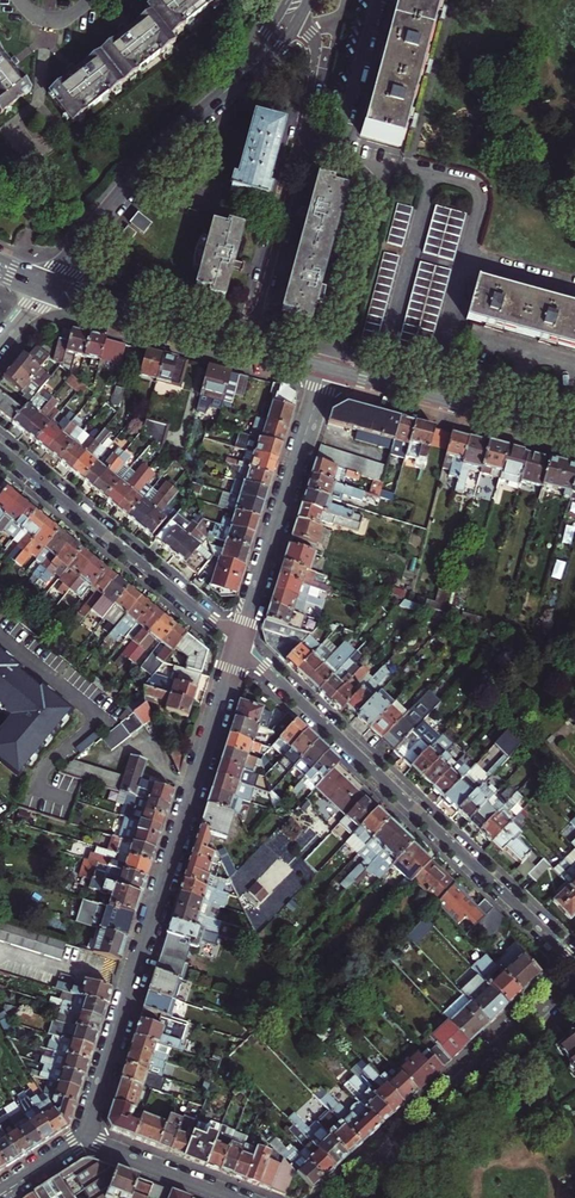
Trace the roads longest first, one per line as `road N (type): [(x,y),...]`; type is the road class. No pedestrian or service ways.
road 1 (residential): [(82,1138),(239,643)]
road 2 (residential): [(239,643),(574,964)]
road 3 (tertiary): [(46,288),(146,164),(256,61),(295,5)]
road 4 (residential): [(338,1197),(574,975)]
road 5 (residential): [(239,643),(0,447)]
road 6 (residential): [(239,643),(324,367)]
road 7 (tertiary): [(324,367),(574,436)]
road 8 (residential): [(324,367),(372,199),(362,175),(334,160)]
road 9 (residential): [(242,345),(306,123)]
road 10 (tertiary): [(46,288),(242,345)]
road 11 (residential): [(82,1138),(239,1197)]
road 12 (residential): [(334,160),(376,0)]
road 13 (residential): [(306,123),(318,60),(295,5)]

